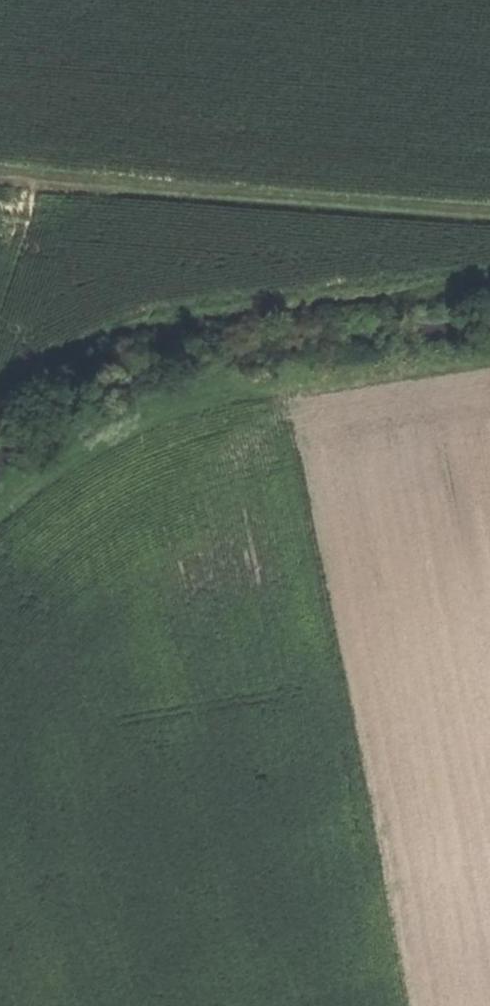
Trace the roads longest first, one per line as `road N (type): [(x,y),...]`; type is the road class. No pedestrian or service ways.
road 1 (track): [(489,218),(0,180)]

